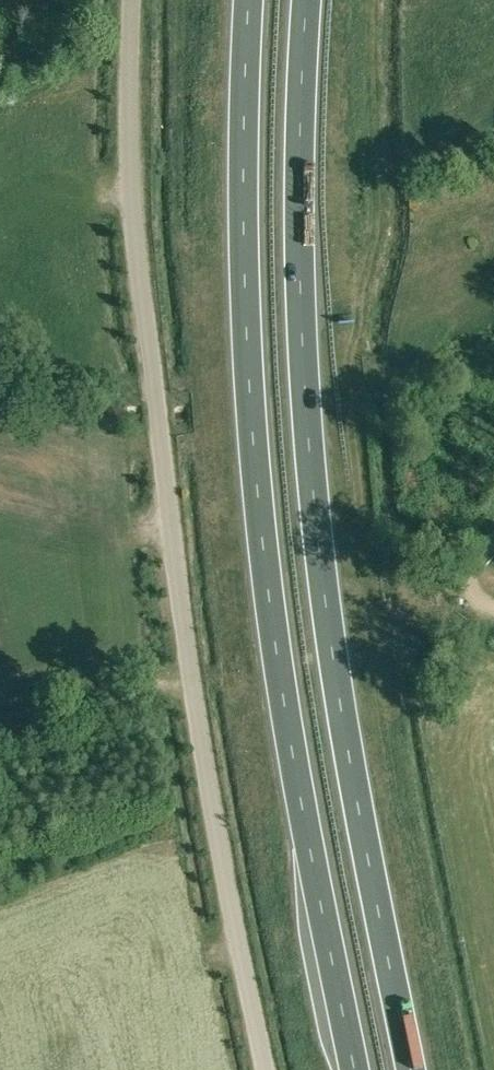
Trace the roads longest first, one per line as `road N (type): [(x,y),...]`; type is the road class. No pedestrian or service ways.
road 1 (unclassified): [(268,1069),(180,604),(129,121),(132,0)]
road 2 (trunk): [(251,0),(248,262),(265,545),(306,827),(359,1069)]
road 3 (trunk): [(411,1069),(359,820),(320,552),(303,261),(311,0)]
road 4 (track): [(0,735),(191,675)]

